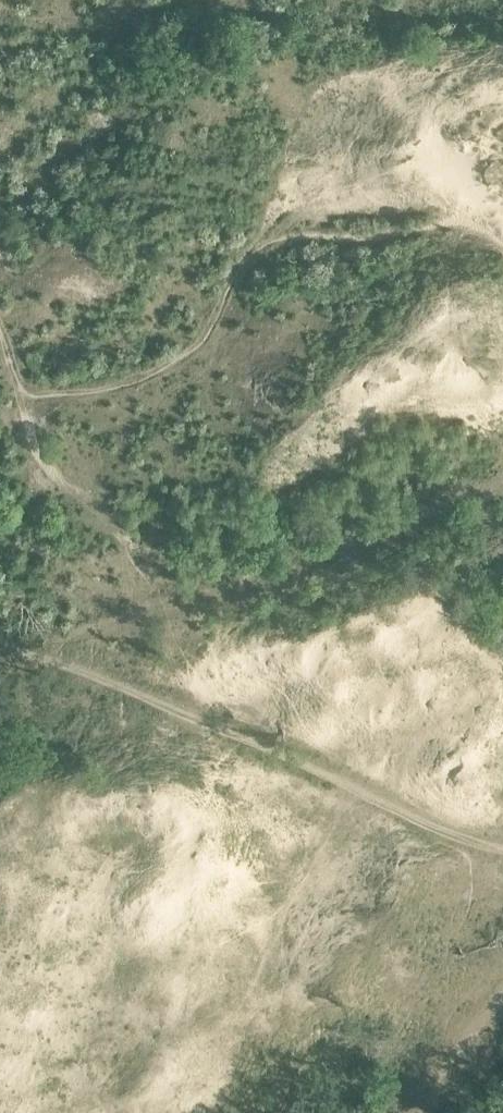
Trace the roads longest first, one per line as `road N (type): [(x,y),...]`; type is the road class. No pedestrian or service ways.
road 1 (track): [(0,640),(502,849)]

